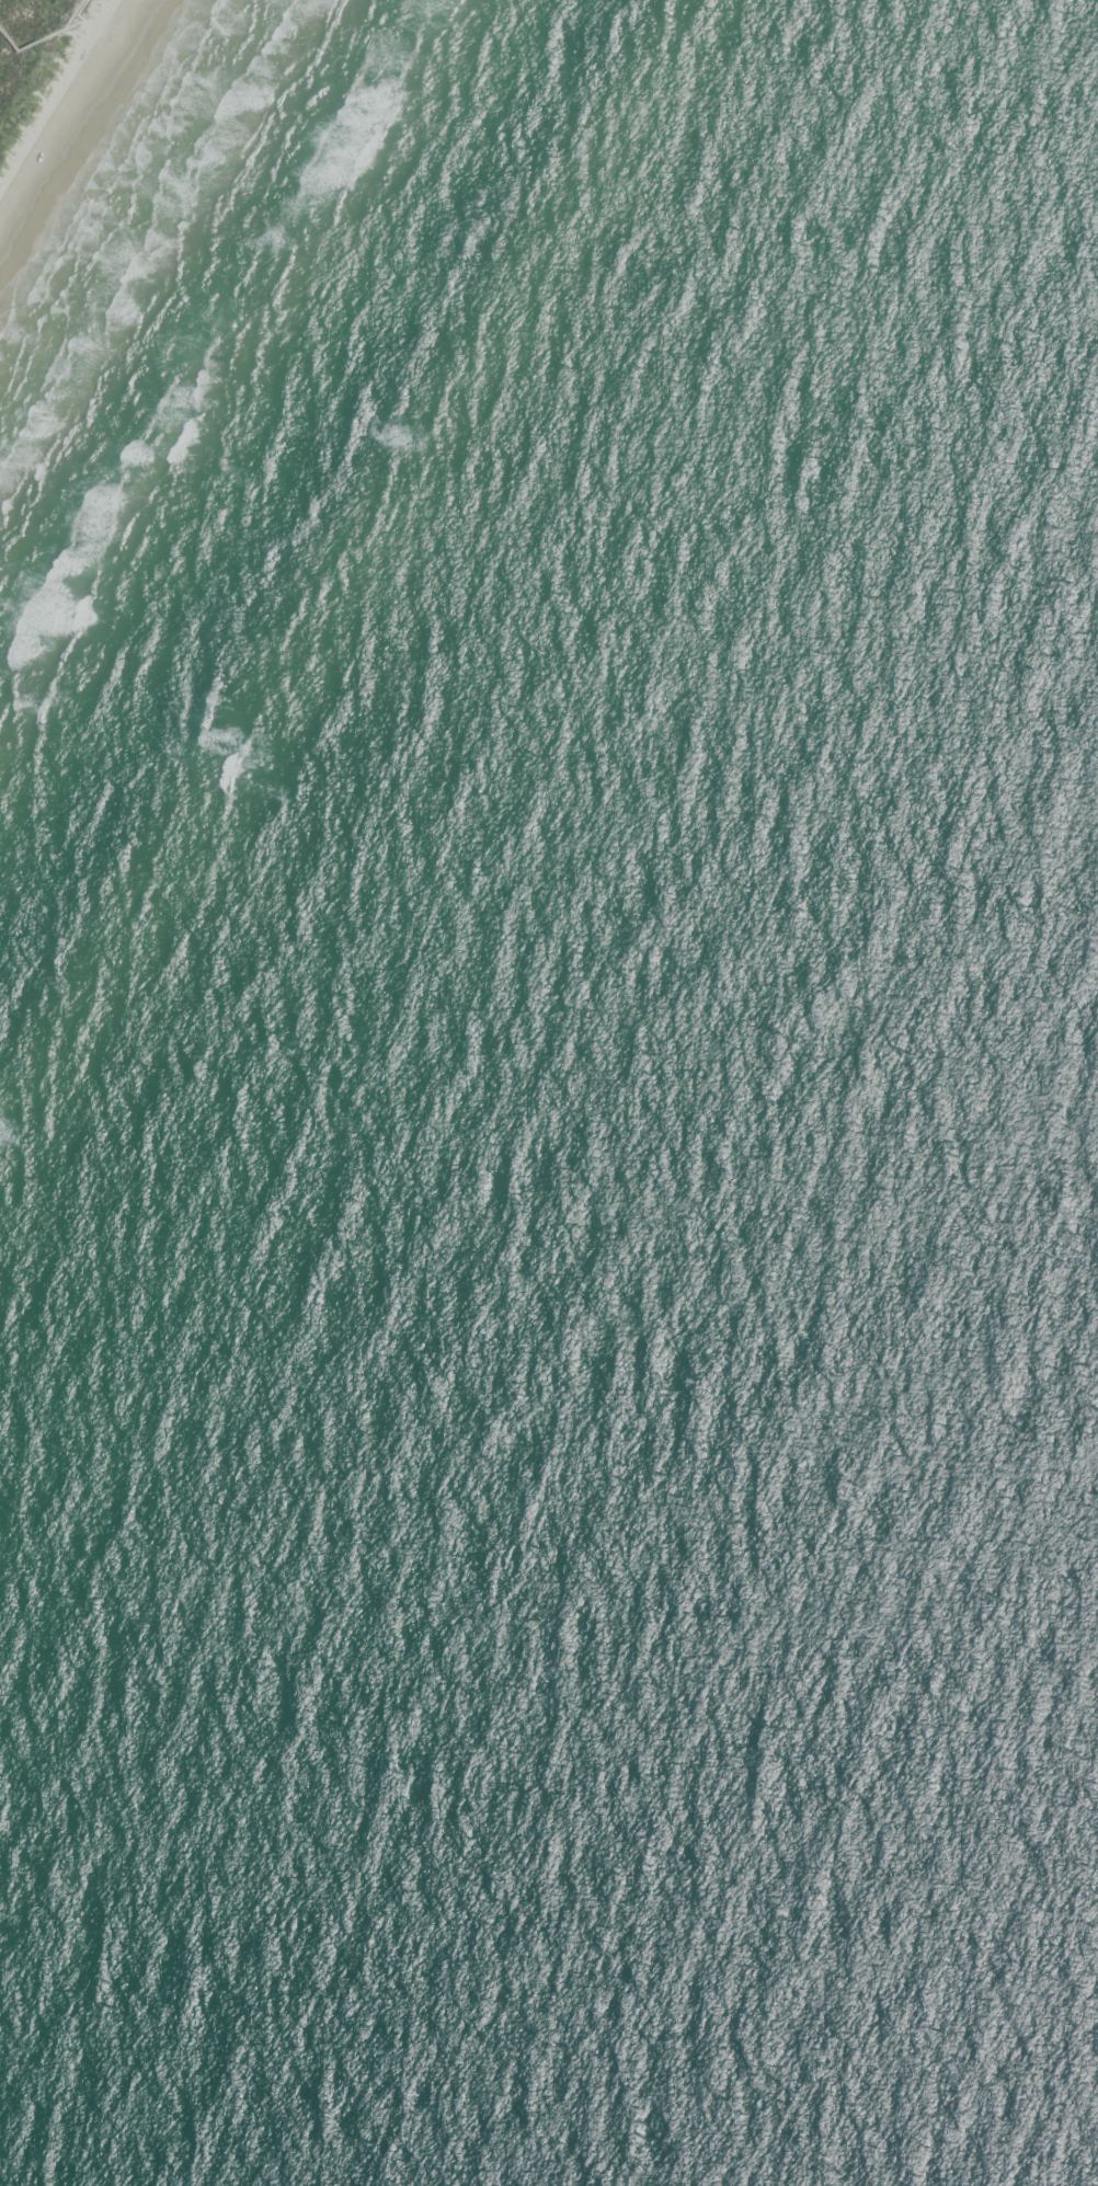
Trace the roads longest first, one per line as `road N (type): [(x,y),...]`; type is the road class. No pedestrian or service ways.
road 1 (track): [(133,0),(0,216)]

